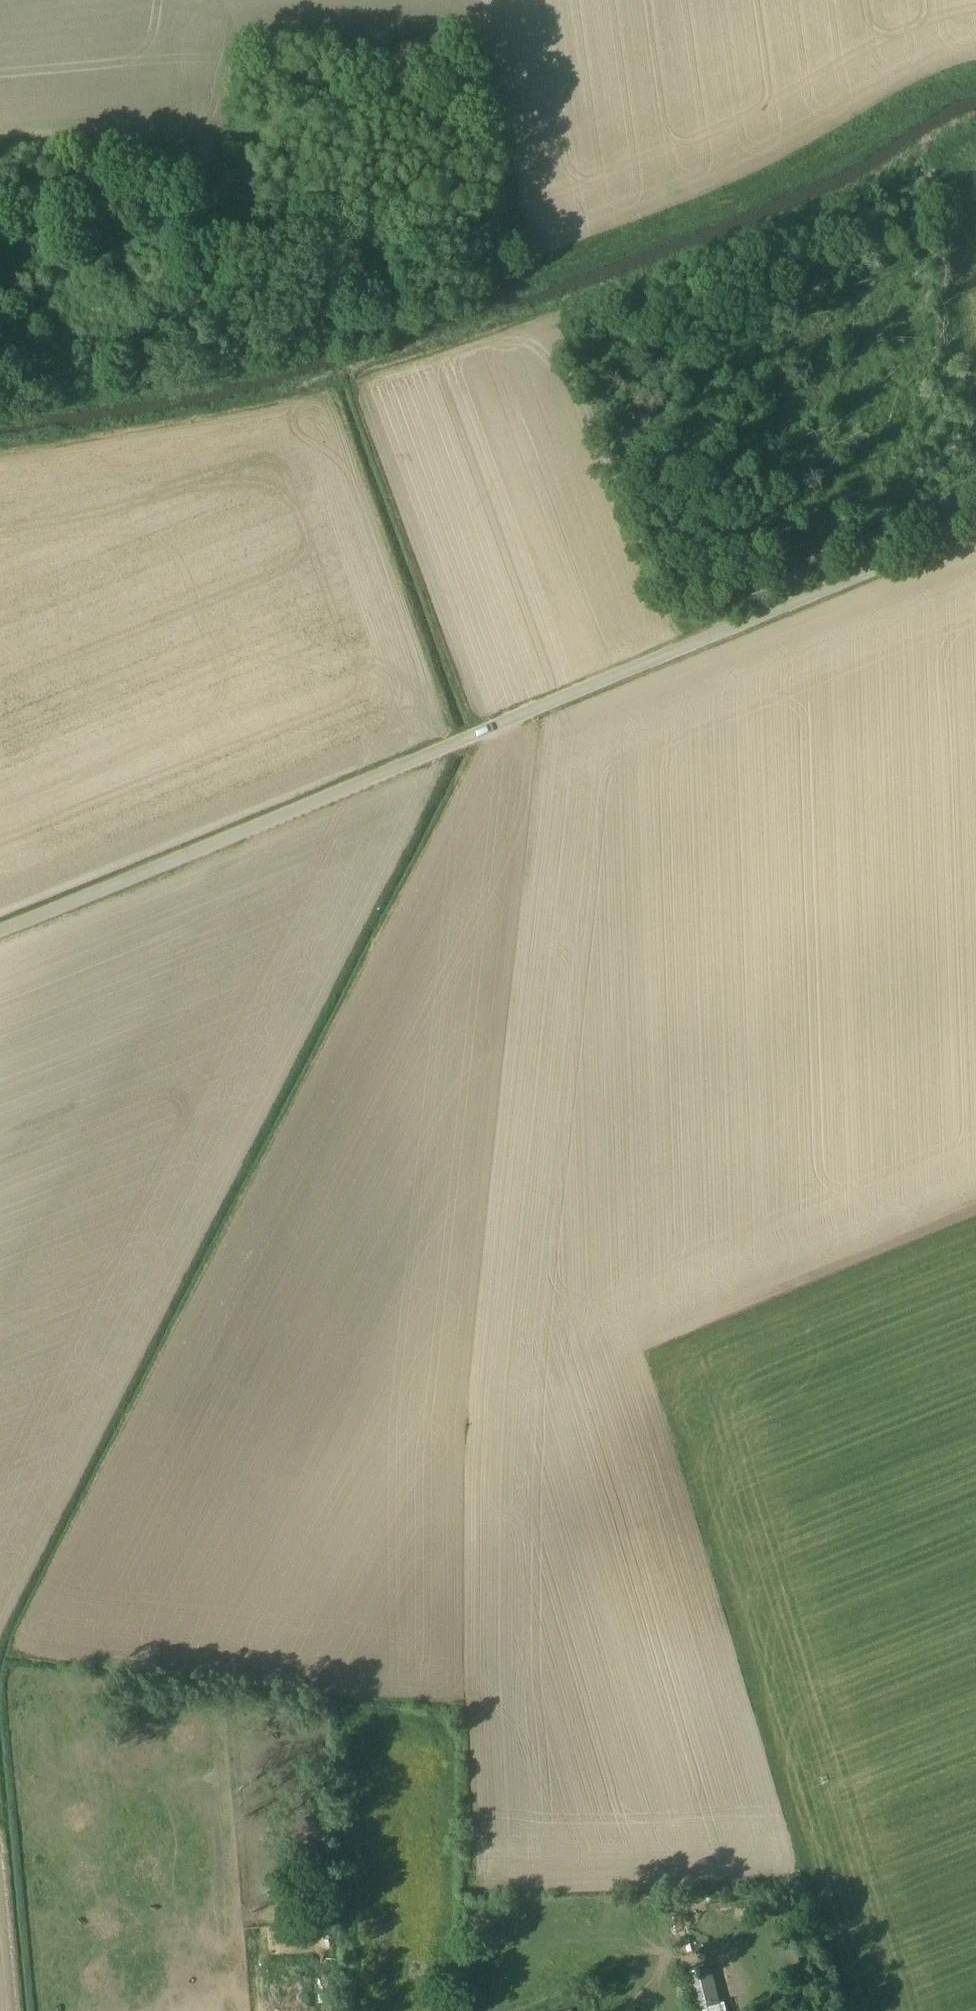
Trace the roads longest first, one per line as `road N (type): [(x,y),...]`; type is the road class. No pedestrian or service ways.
road 1 (unclassified): [(975,528),(0,932)]
road 2 (track): [(0,410),(288,354),(440,306),(647,232),(880,119),(927,84),(975,73)]

